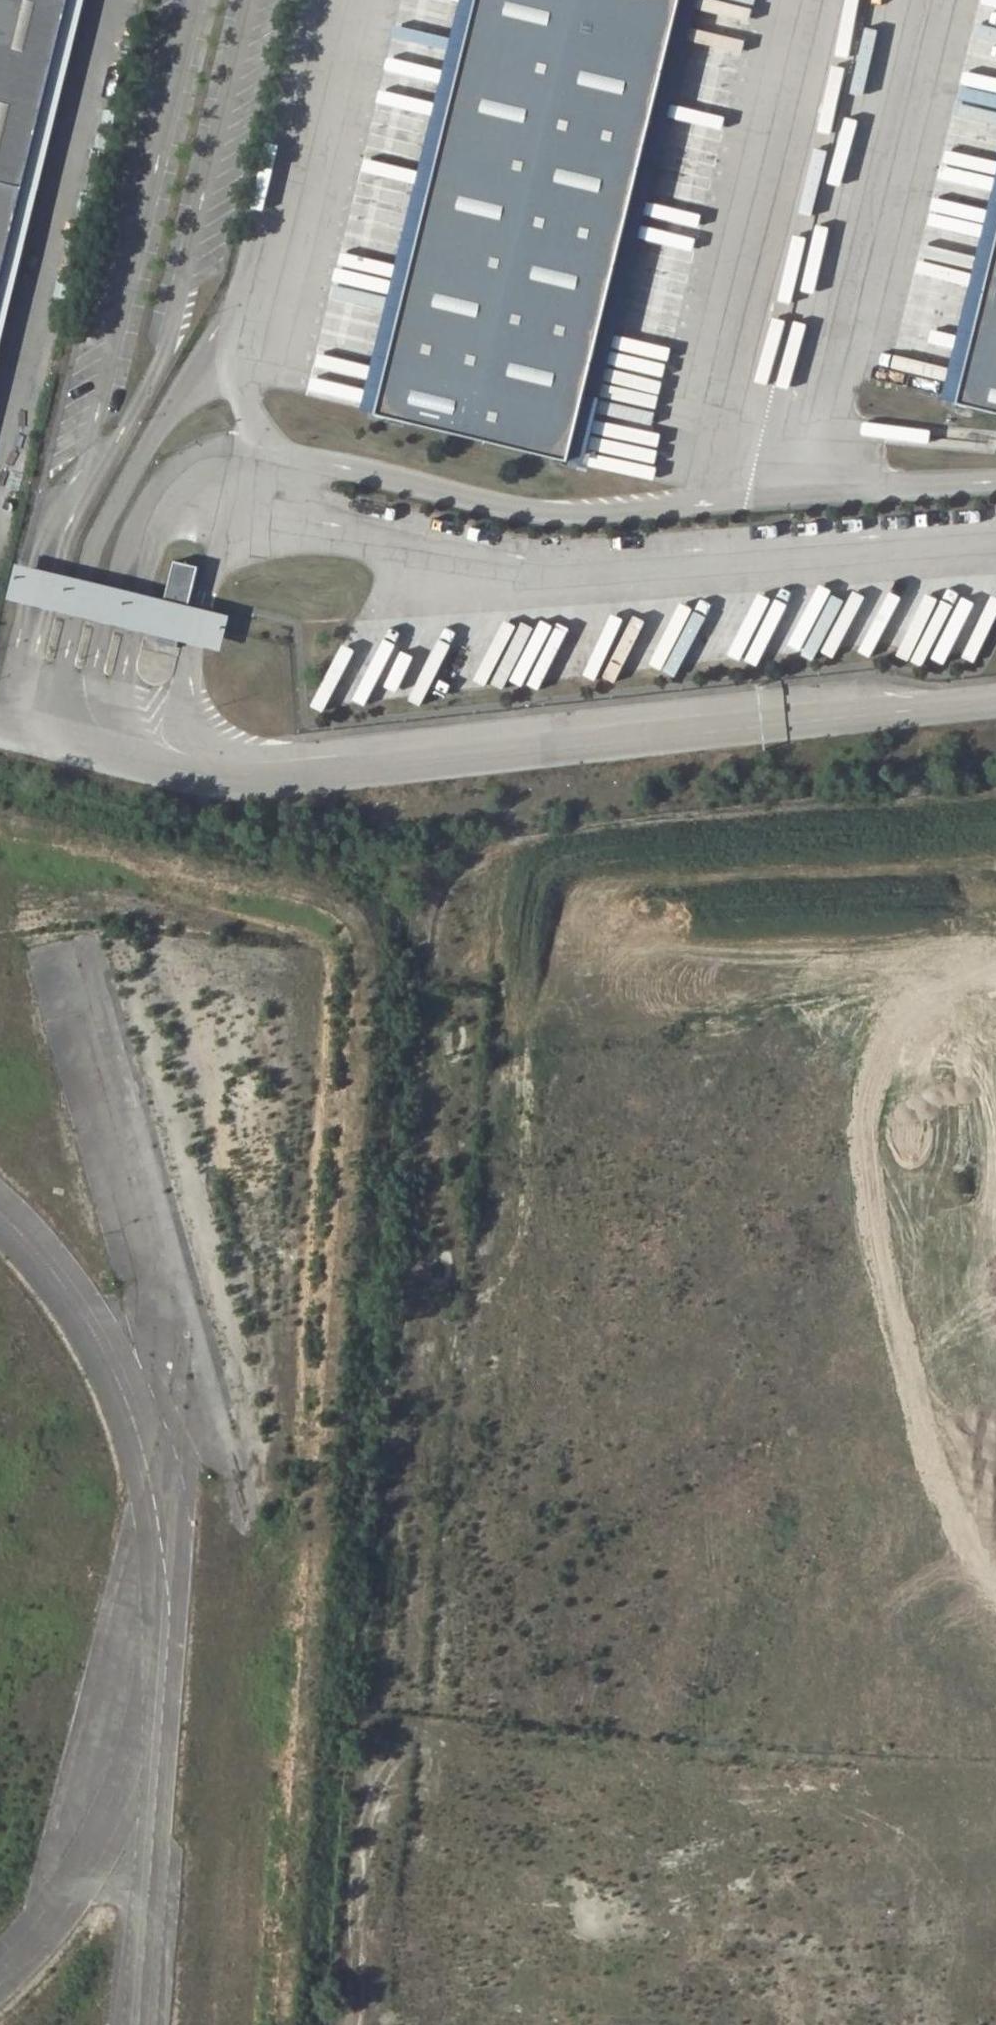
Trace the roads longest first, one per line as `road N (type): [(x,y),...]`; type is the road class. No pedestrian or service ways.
road 1 (unclassified): [(111,755),(194,775),(273,781),(995,701)]

